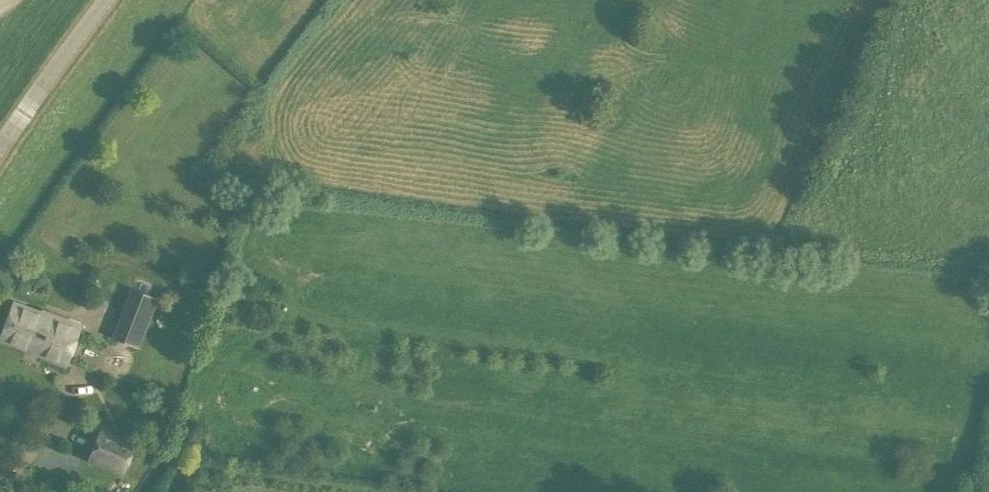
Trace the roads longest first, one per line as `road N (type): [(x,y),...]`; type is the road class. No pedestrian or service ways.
road 1 (unclassified): [(0,149),(103,0)]

